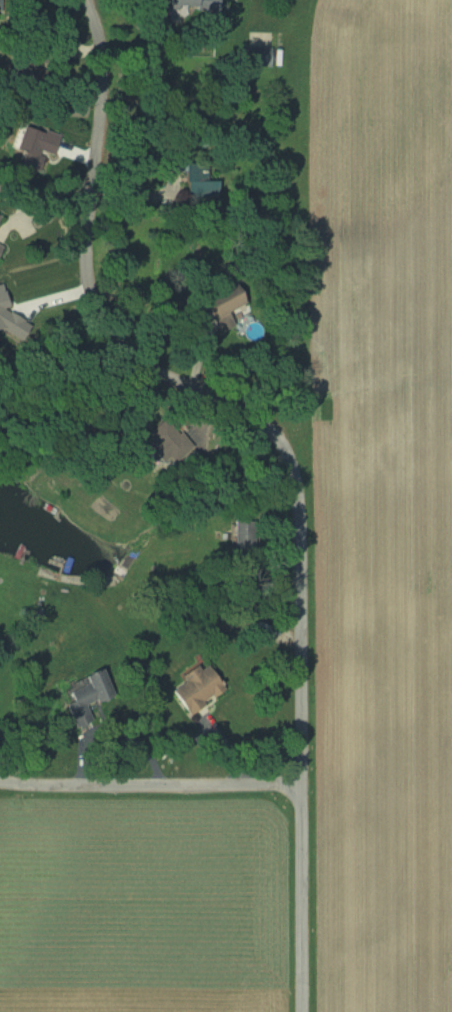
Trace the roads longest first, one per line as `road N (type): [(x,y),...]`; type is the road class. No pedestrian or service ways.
road 1 (residential): [(301,1011),(296,481),(267,424),(141,361),(95,306),(85,241),(102,65),(86,0)]
road 2 (residential): [(301,783),(0,781)]

